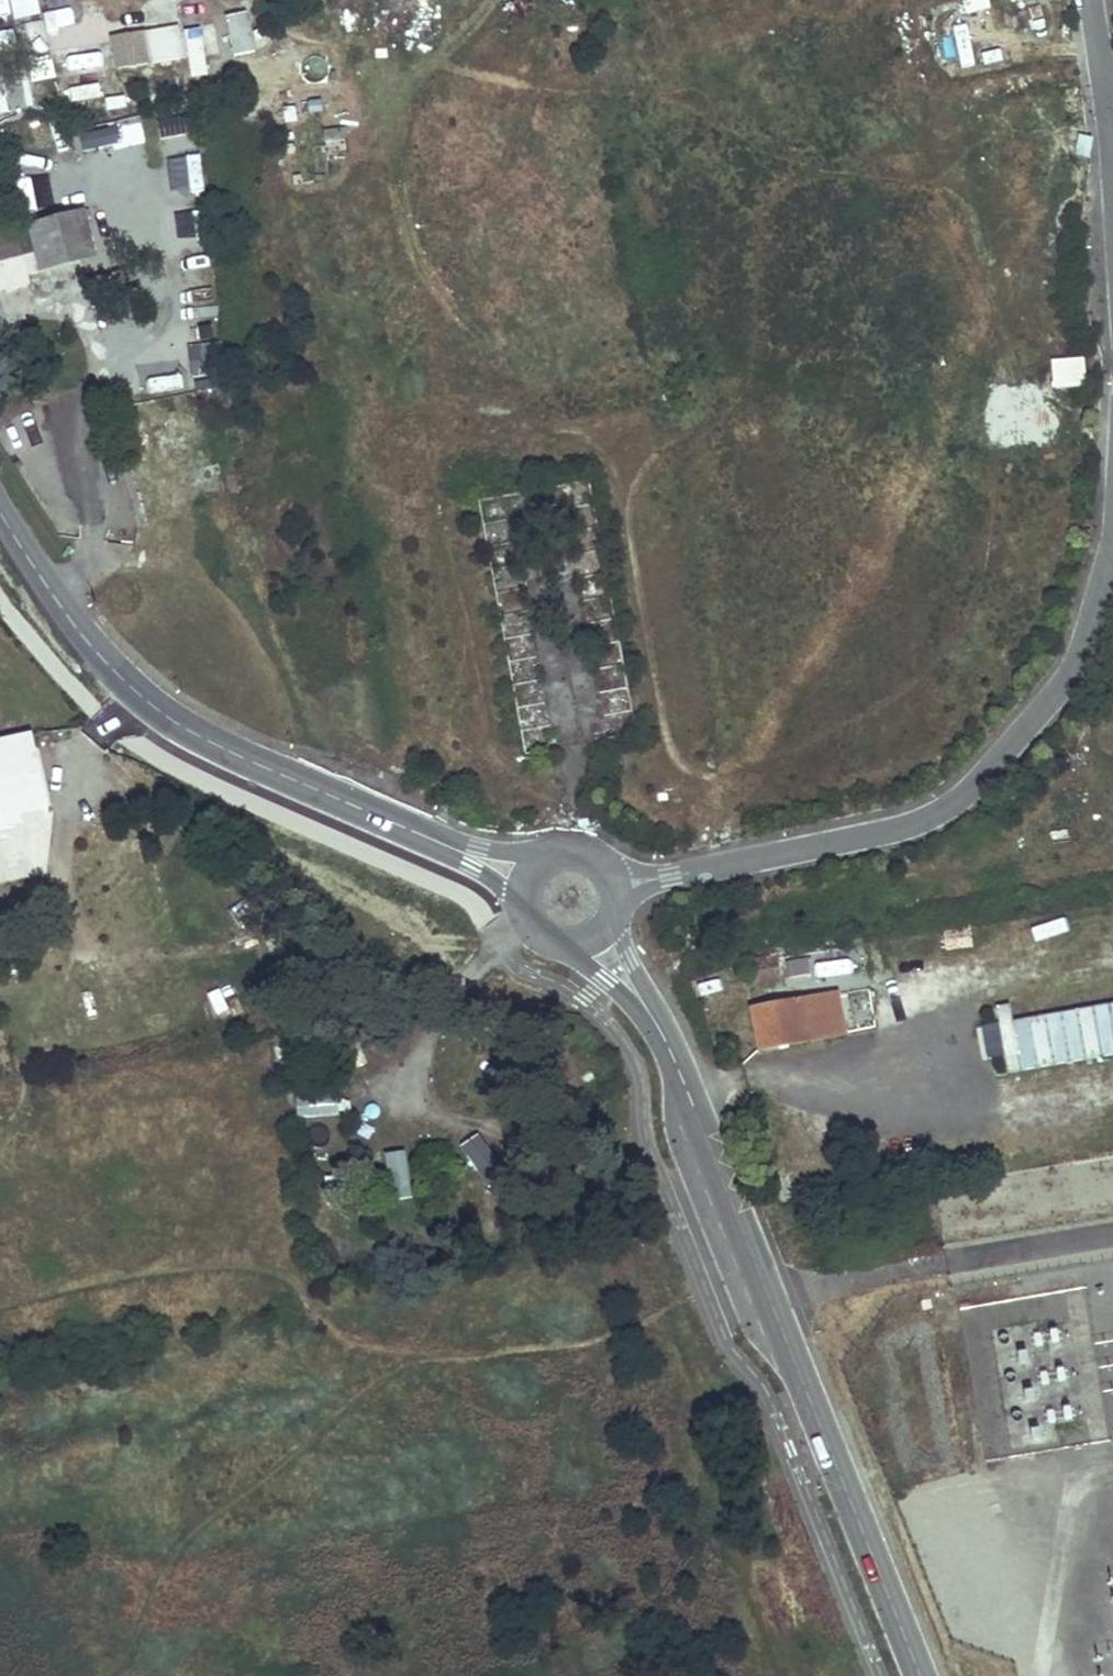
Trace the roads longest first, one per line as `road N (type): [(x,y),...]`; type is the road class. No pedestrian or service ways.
road 1 (tertiary): [(921,1675),(684,1075),(595,938)]
road 2 (residential): [(616,886),(909,826),(950,805),(1063,684),(1112,539)]
road 3 (tertiary): [(527,877),(172,720),(116,674),(0,513)]
road 4 (tertiary): [(527,877),(522,902),(544,938),(579,945),(595,938)]

